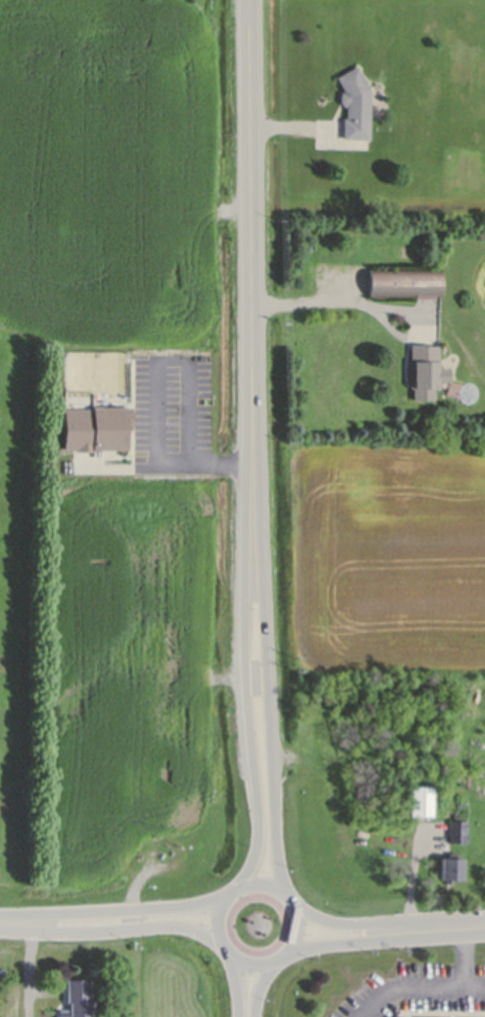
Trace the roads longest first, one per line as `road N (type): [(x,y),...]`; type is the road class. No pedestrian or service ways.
road 1 (secondary): [(251,0),(251,465)]
road 2 (secondary): [(288,896),(276,834),(251,465)]
road 3 (secondary): [(251,465),(244,653),(259,840),(241,888)]
road 4 (secondary): [(232,958),(257,968),(289,954),(300,922),(288,896),(266,884),(229,896),(217,935),(232,958)]
road 5 (residential): [(229,896),(164,910),(0,916)]
road 6 (residential): [(0,931),(166,928),(223,948)]
road 7 (tertiary): [(473,920),(341,926),(294,903)]
road 8 (tertiary): [(289,954),(468,932)]

